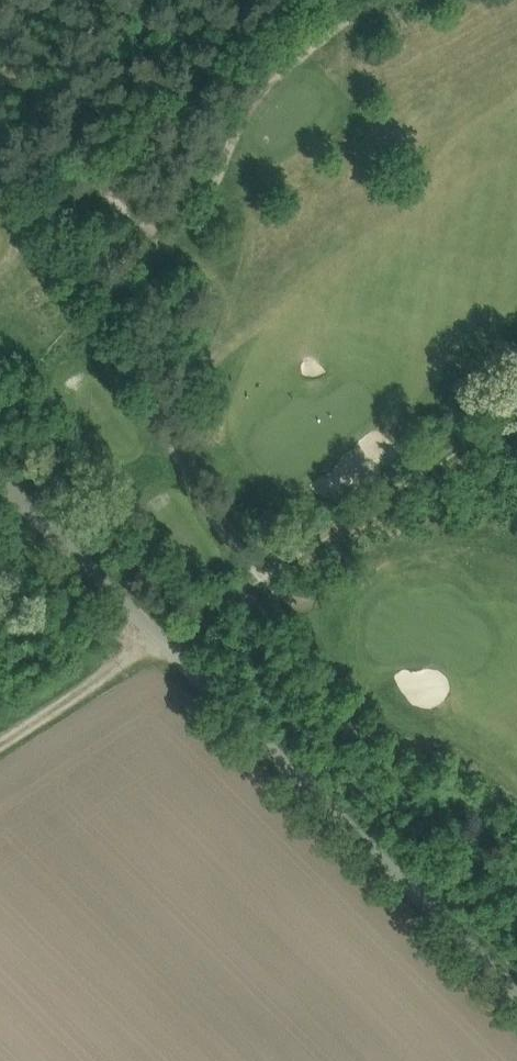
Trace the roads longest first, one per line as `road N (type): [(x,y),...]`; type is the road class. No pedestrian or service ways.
road 1 (unclassified): [(516,979),(0,480)]
road 2 (track): [(516,403),(158,636)]
road 3 (track): [(0,741),(158,636)]
road 4 (track): [(240,79),(358,0)]

